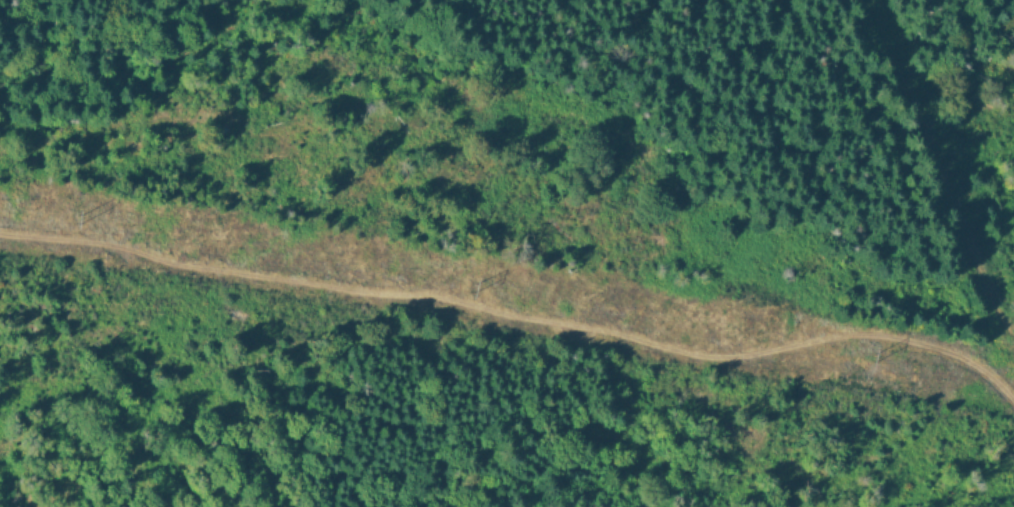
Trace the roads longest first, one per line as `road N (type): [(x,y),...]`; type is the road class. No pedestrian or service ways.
road 1 (track): [(1013,396),(965,358),(888,335),(834,336),(713,358),(438,298),(196,267),(96,242),(0,235)]

